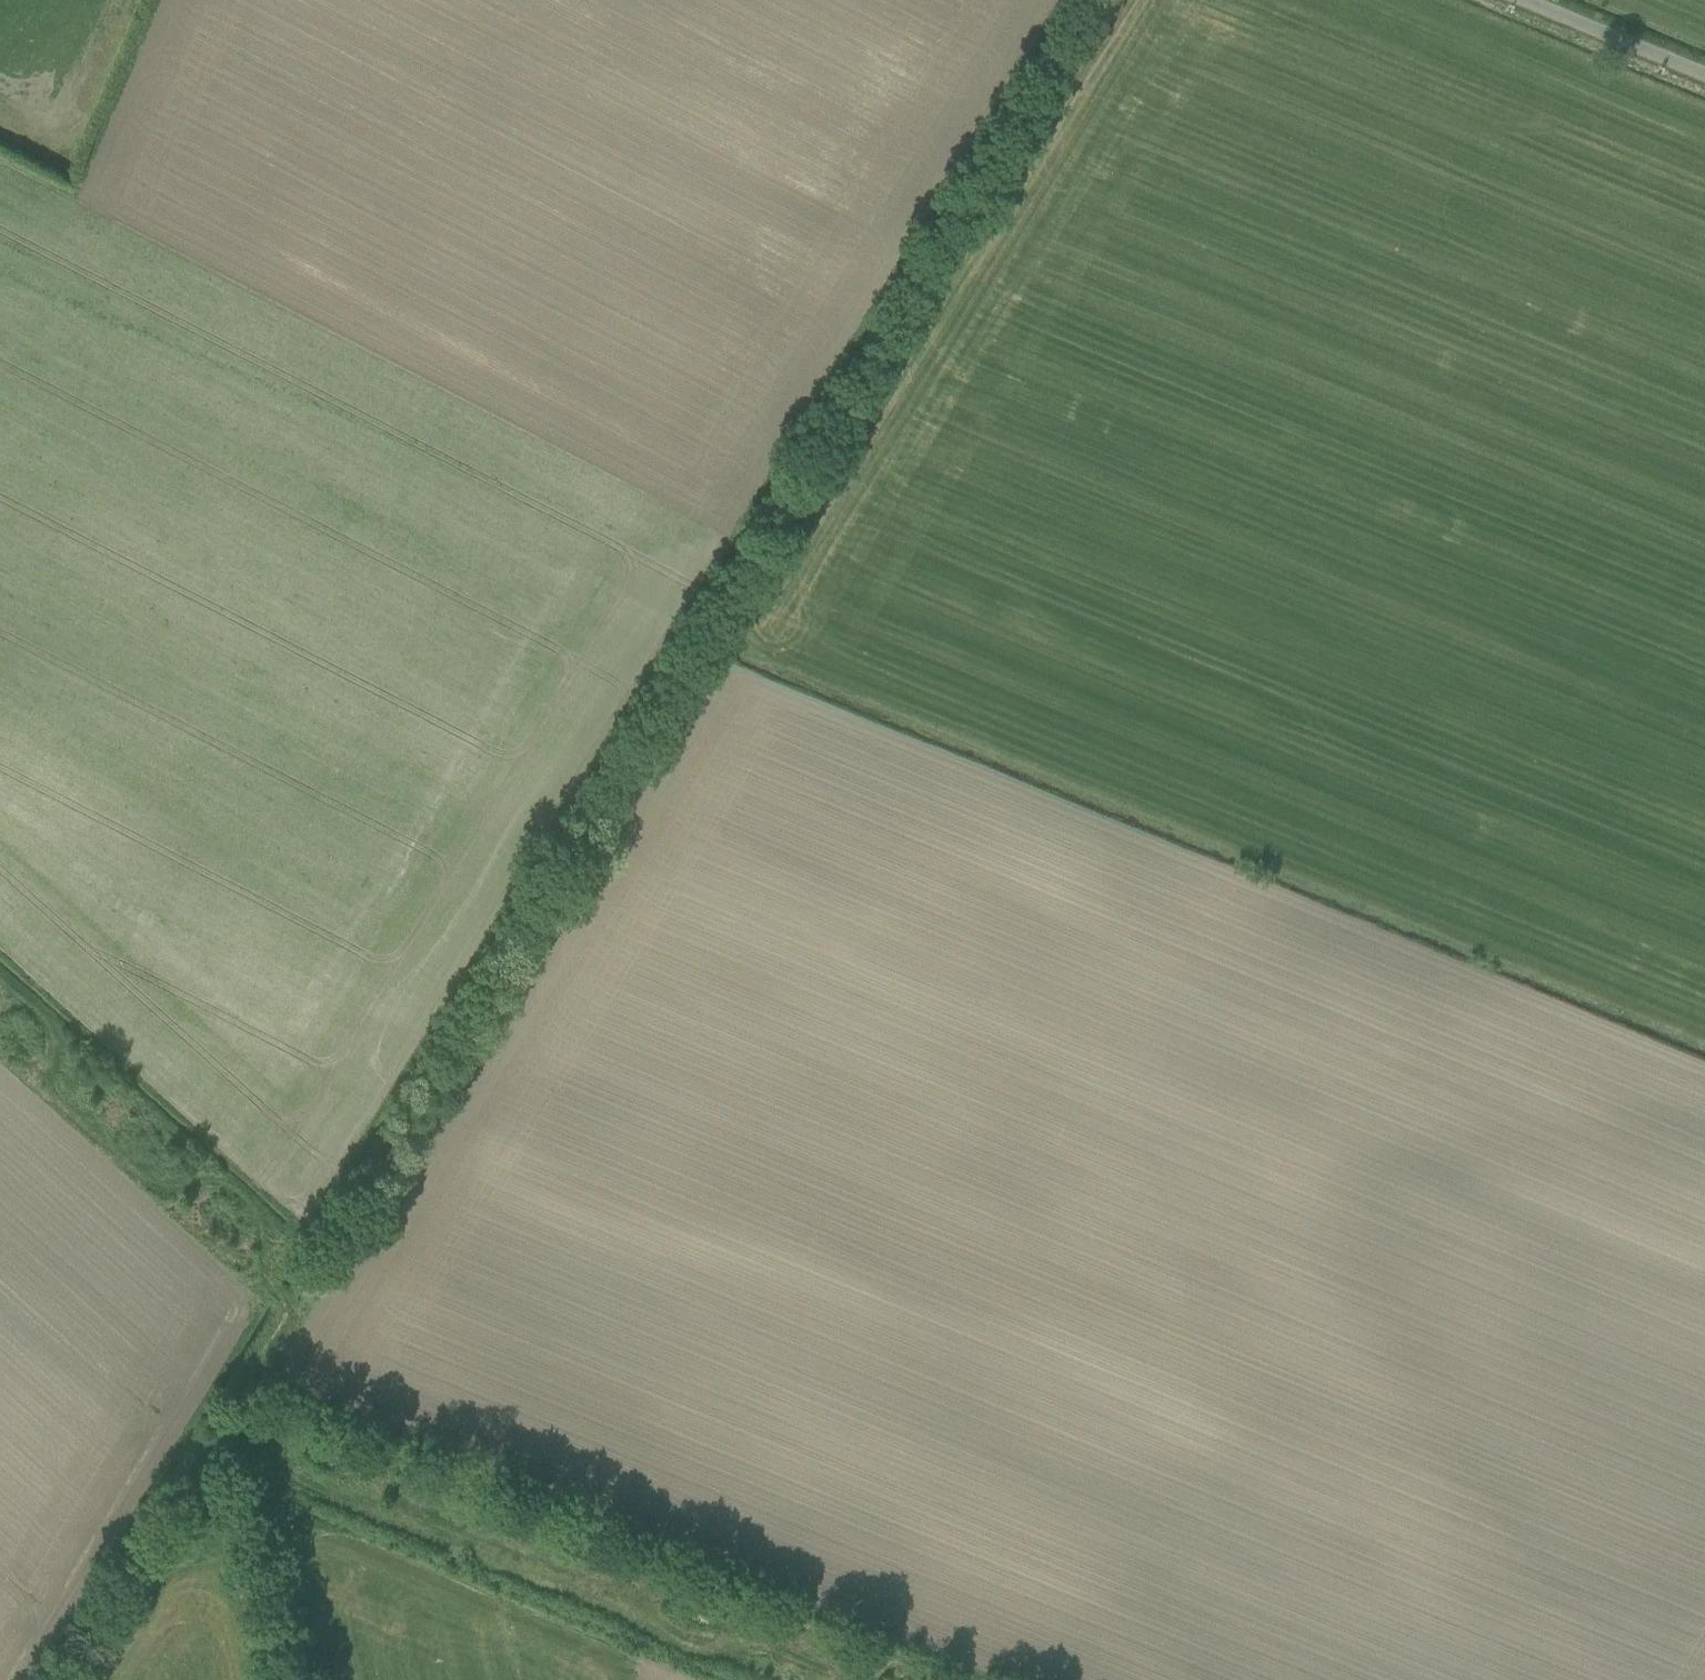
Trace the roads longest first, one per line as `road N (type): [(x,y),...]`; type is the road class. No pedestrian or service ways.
road 1 (unclassified): [(1704,78),(1516,0)]

